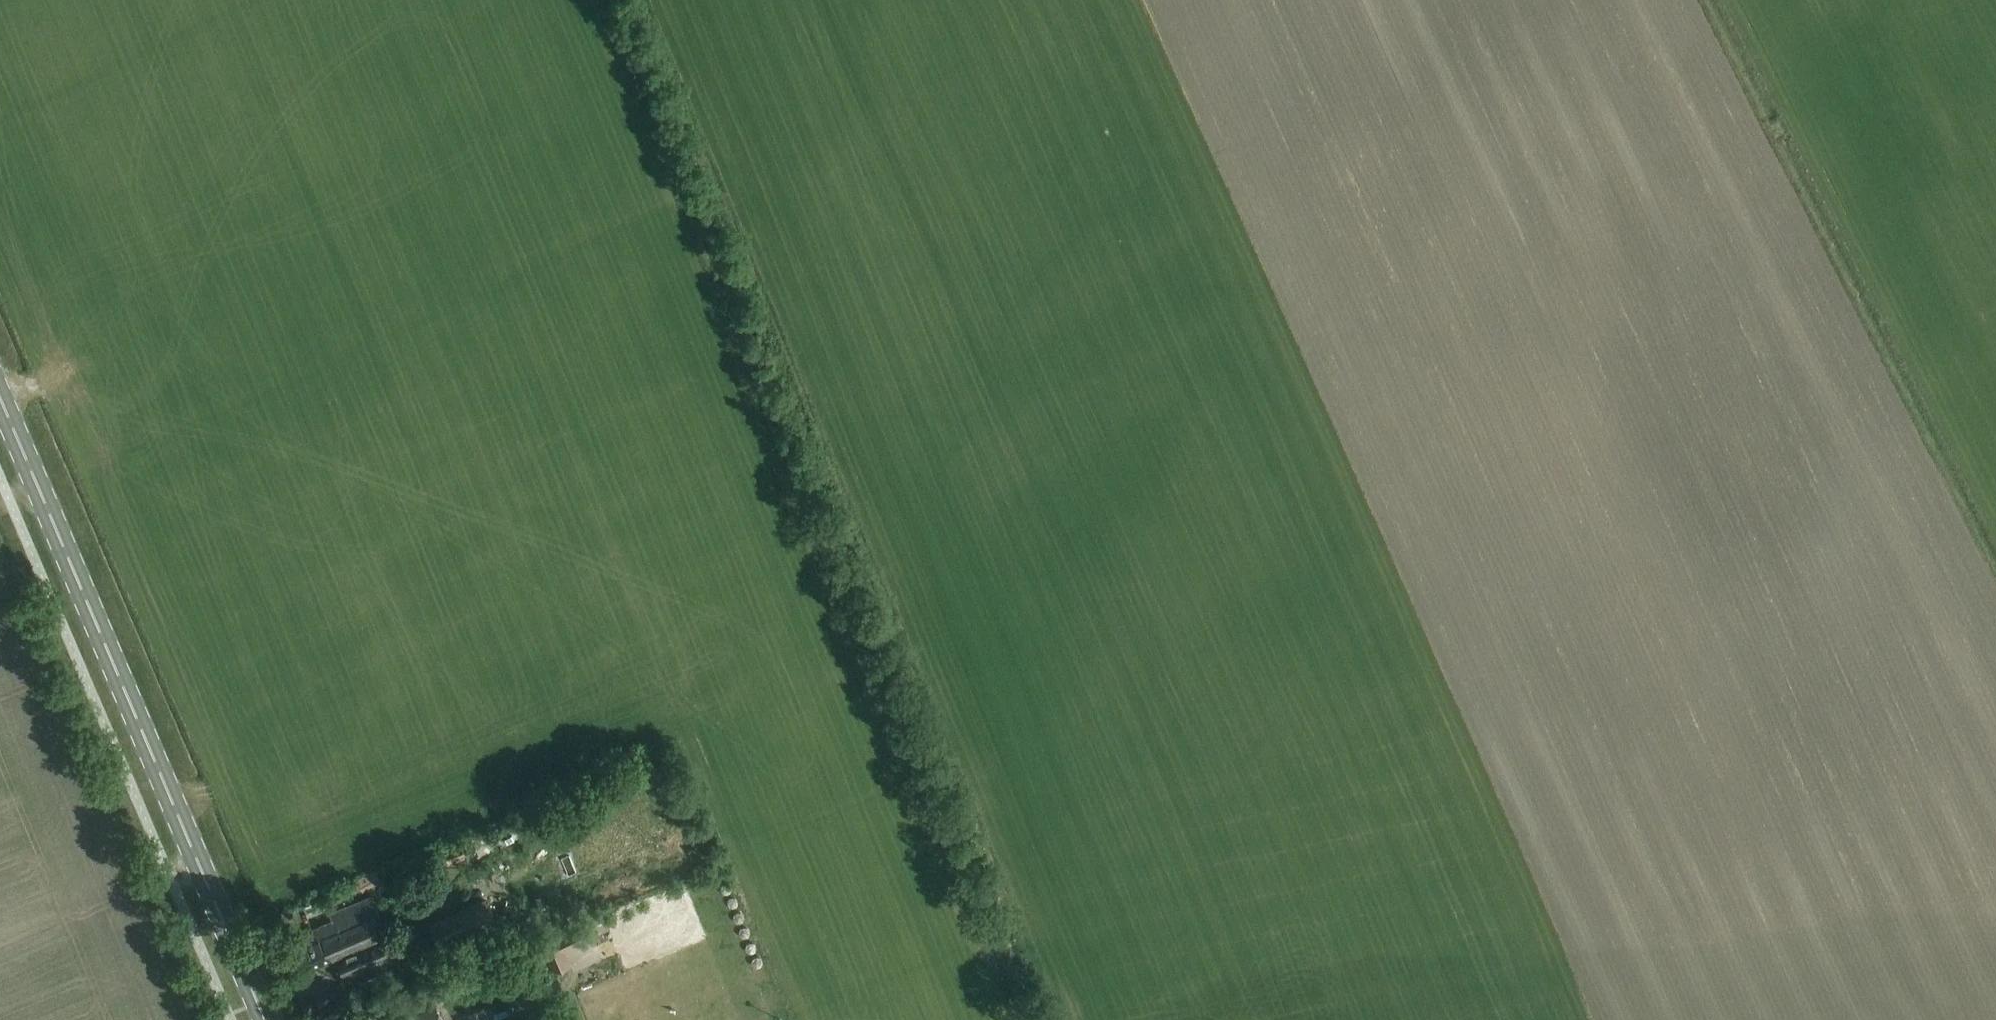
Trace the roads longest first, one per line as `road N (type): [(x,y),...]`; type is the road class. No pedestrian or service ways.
road 1 (primary): [(263,1019),(0,400)]

